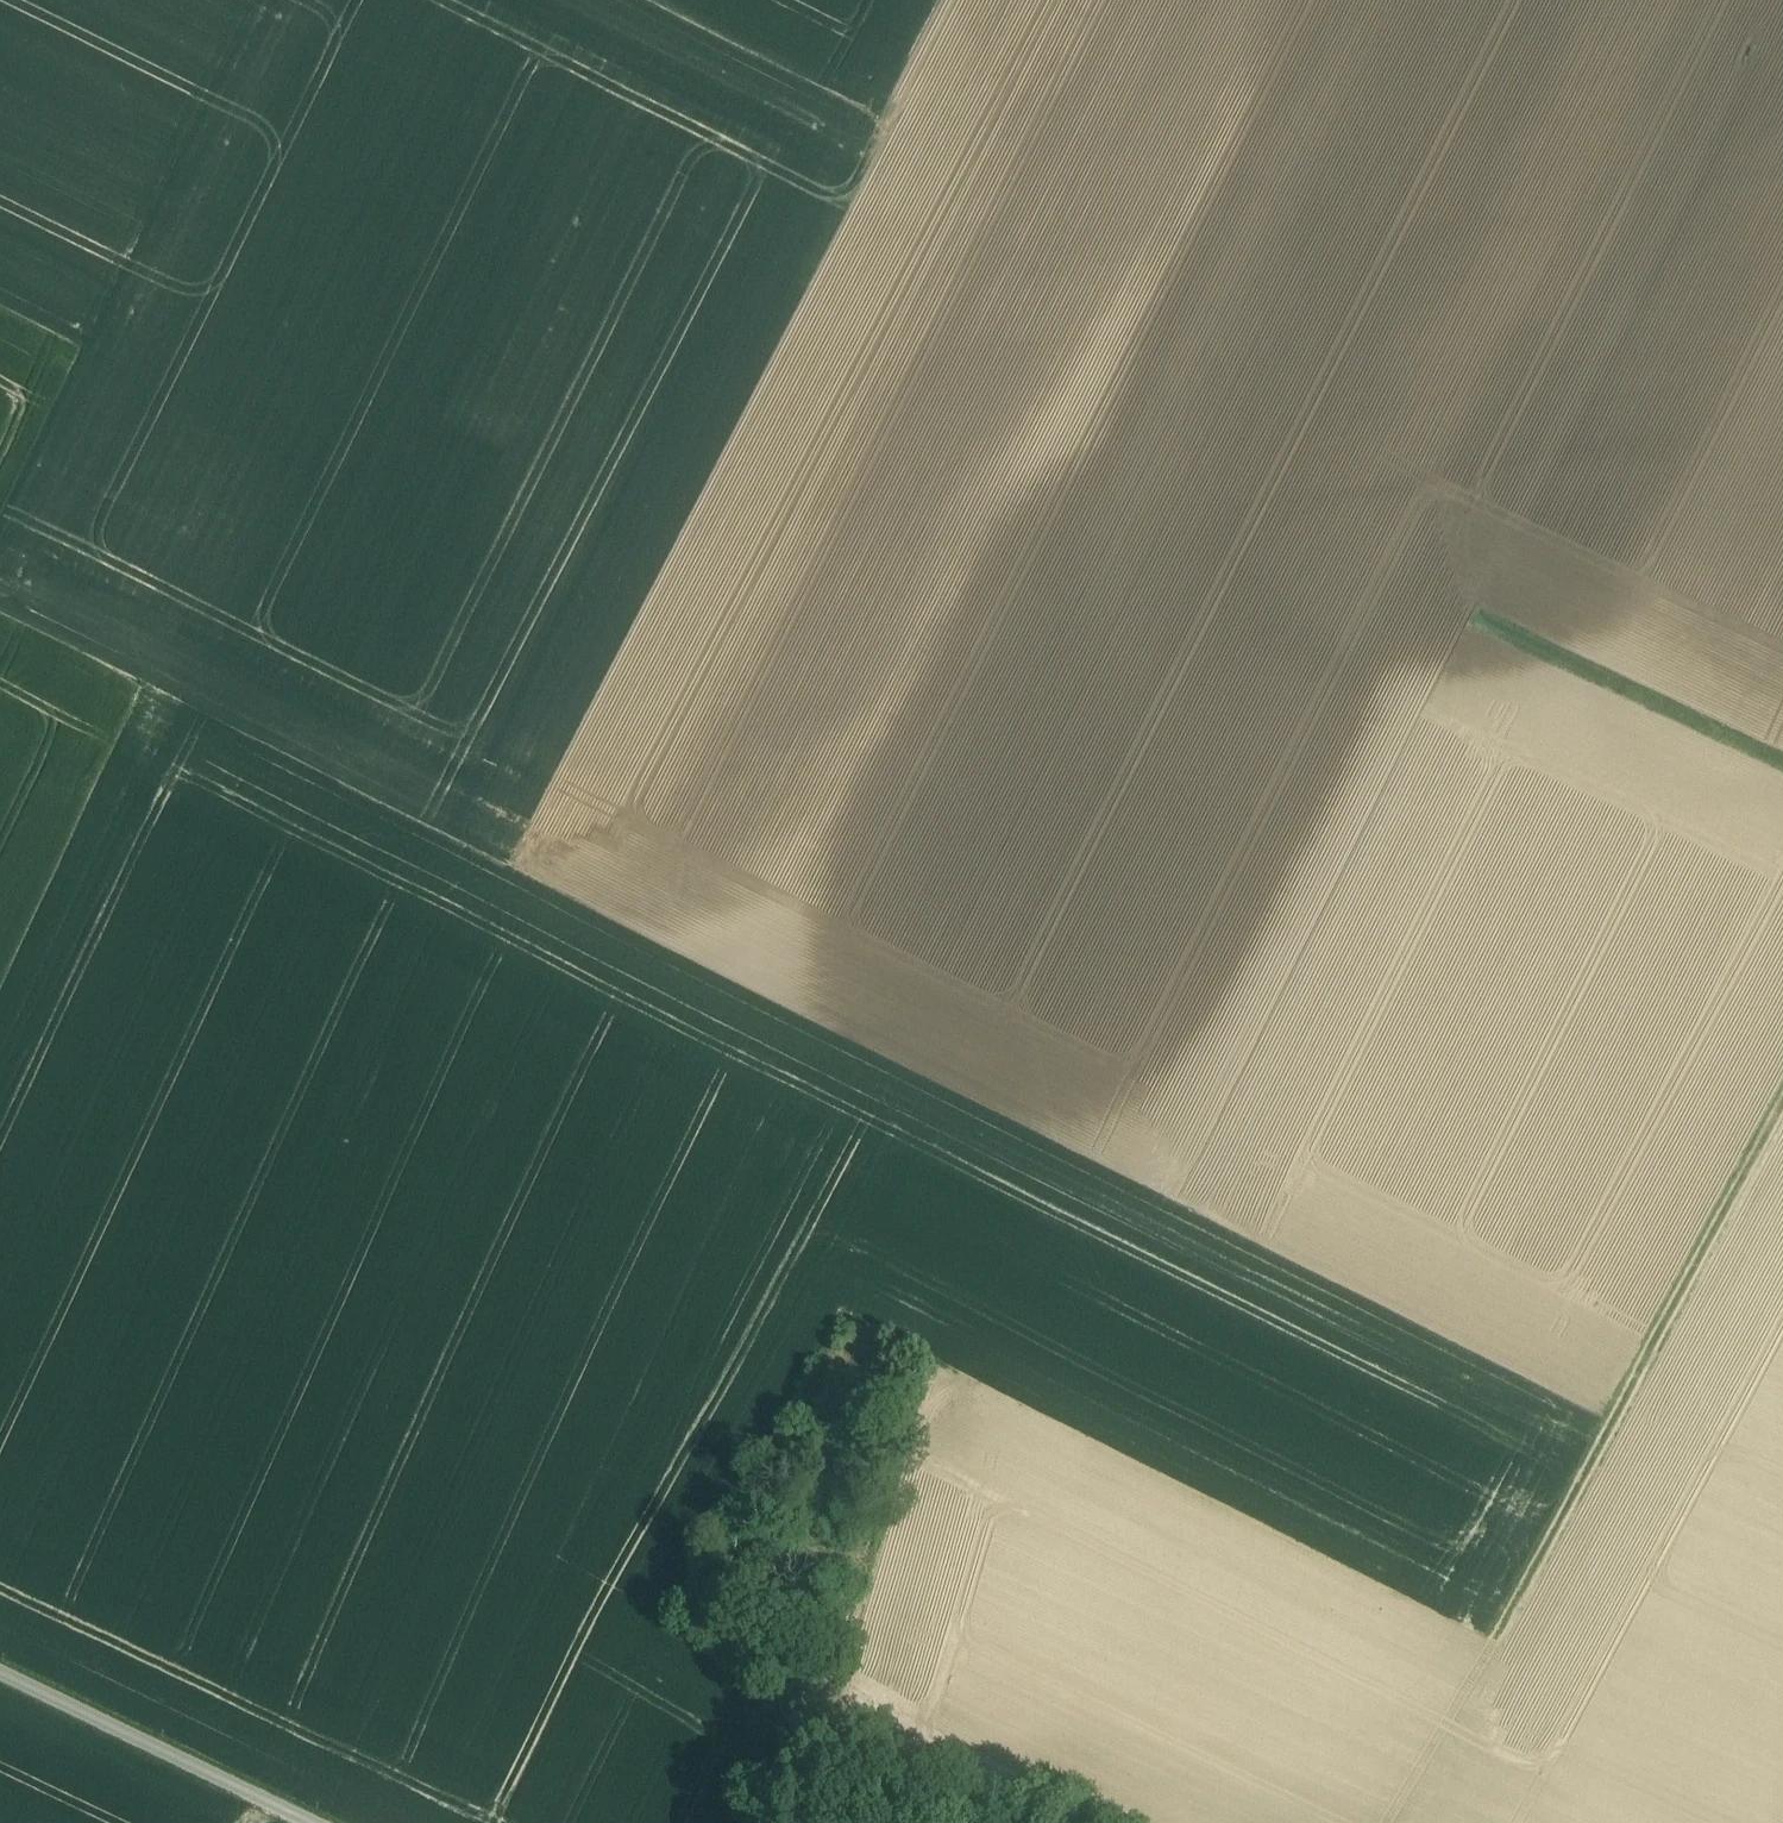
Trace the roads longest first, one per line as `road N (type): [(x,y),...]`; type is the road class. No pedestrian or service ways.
road 1 (unclassified): [(319,1822),(0,1671)]

